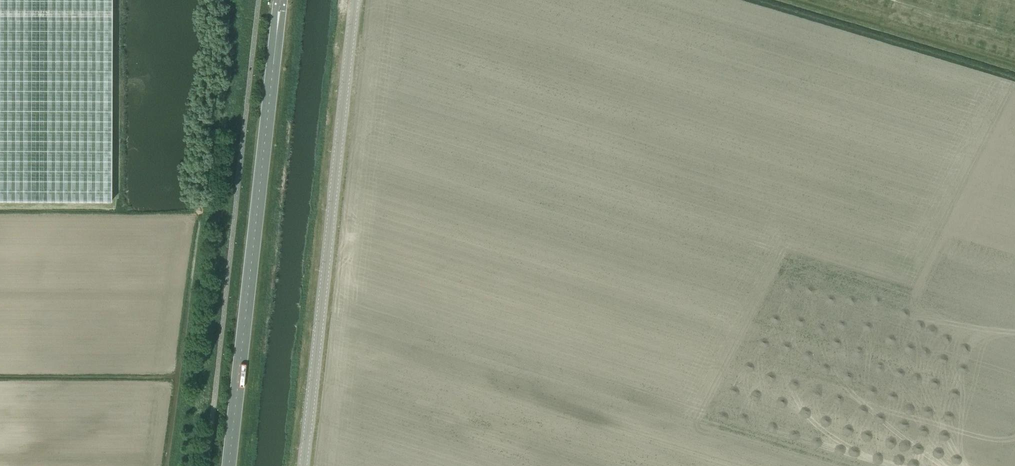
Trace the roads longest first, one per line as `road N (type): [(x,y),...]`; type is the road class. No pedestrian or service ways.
road 1 (unclassified): [(355,0),(303,465)]

